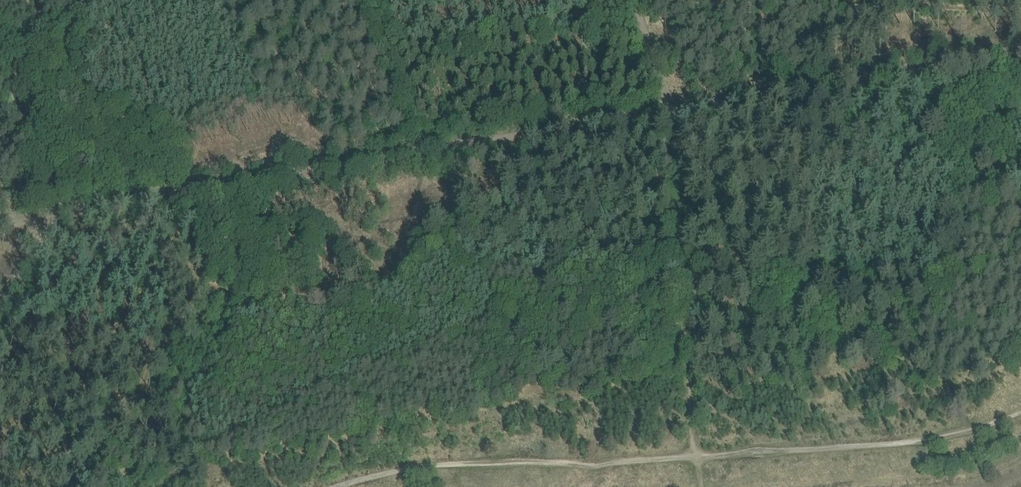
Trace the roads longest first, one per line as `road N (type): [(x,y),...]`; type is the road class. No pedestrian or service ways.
road 1 (track): [(663,111),(43,223)]
road 2 (track): [(1020,49),(795,86)]
road 3 (track): [(59,220),(0,53)]
road 4 (track): [(795,86),(663,111)]

